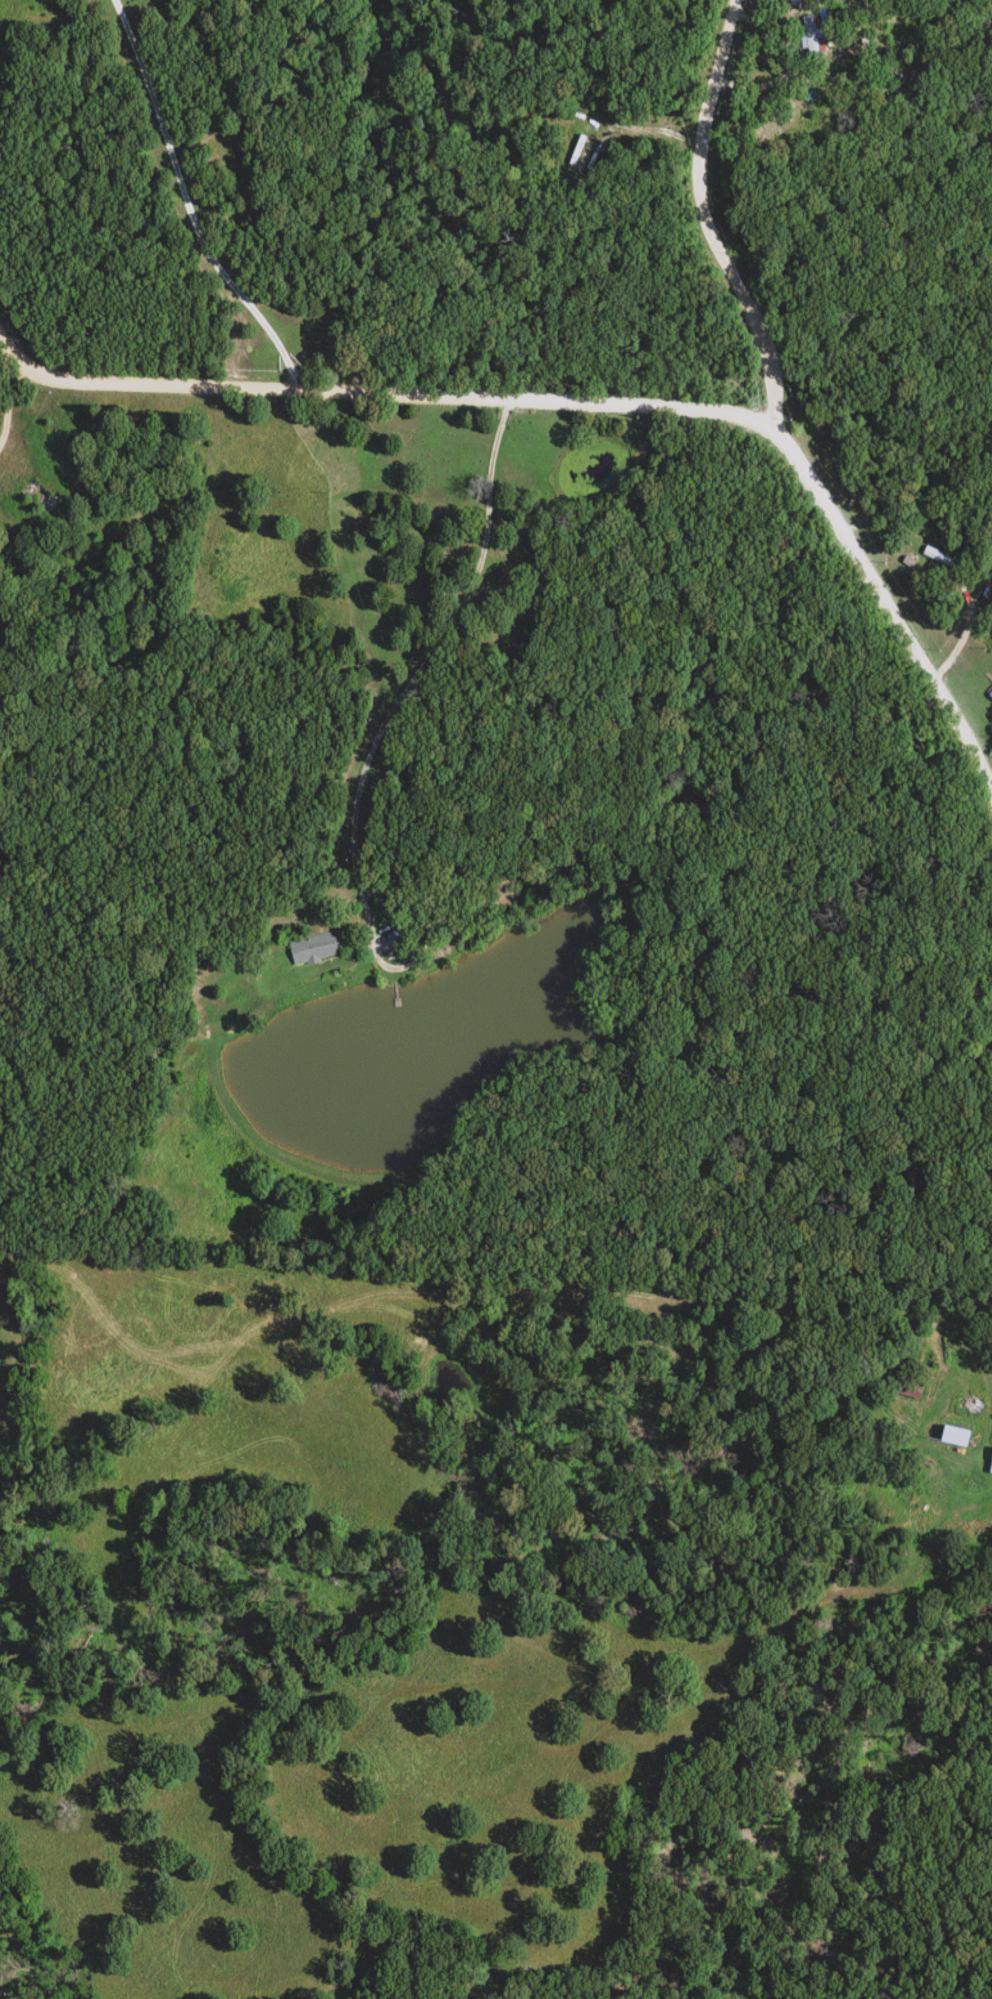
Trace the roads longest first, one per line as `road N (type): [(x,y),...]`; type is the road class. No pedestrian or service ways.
road 1 (residential): [(991,878),(971,781),(834,535),(782,447),(734,417),(664,403),(299,400),(73,381),(24,372),(0,338)]

